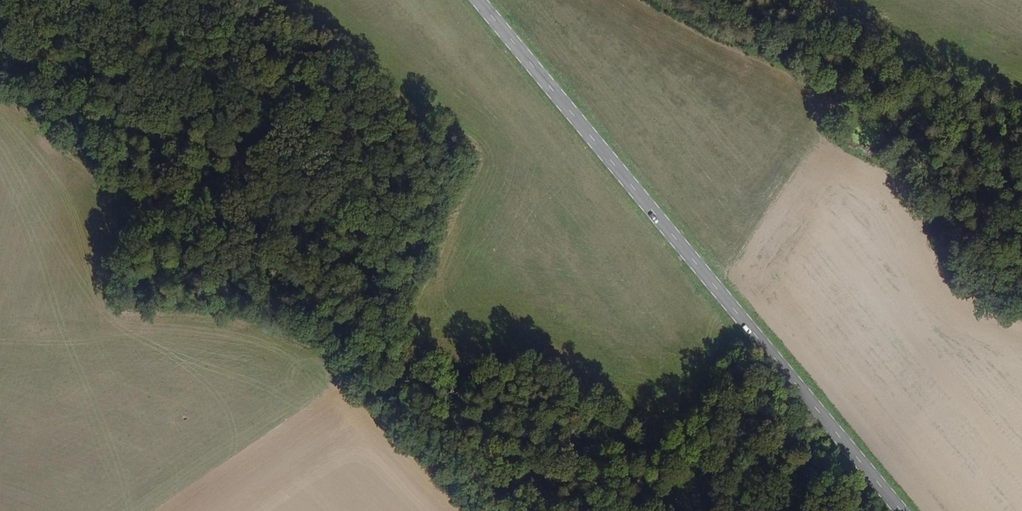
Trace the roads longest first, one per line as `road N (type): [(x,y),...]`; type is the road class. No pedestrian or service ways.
road 1 (tertiary): [(903,510),(484,0)]

